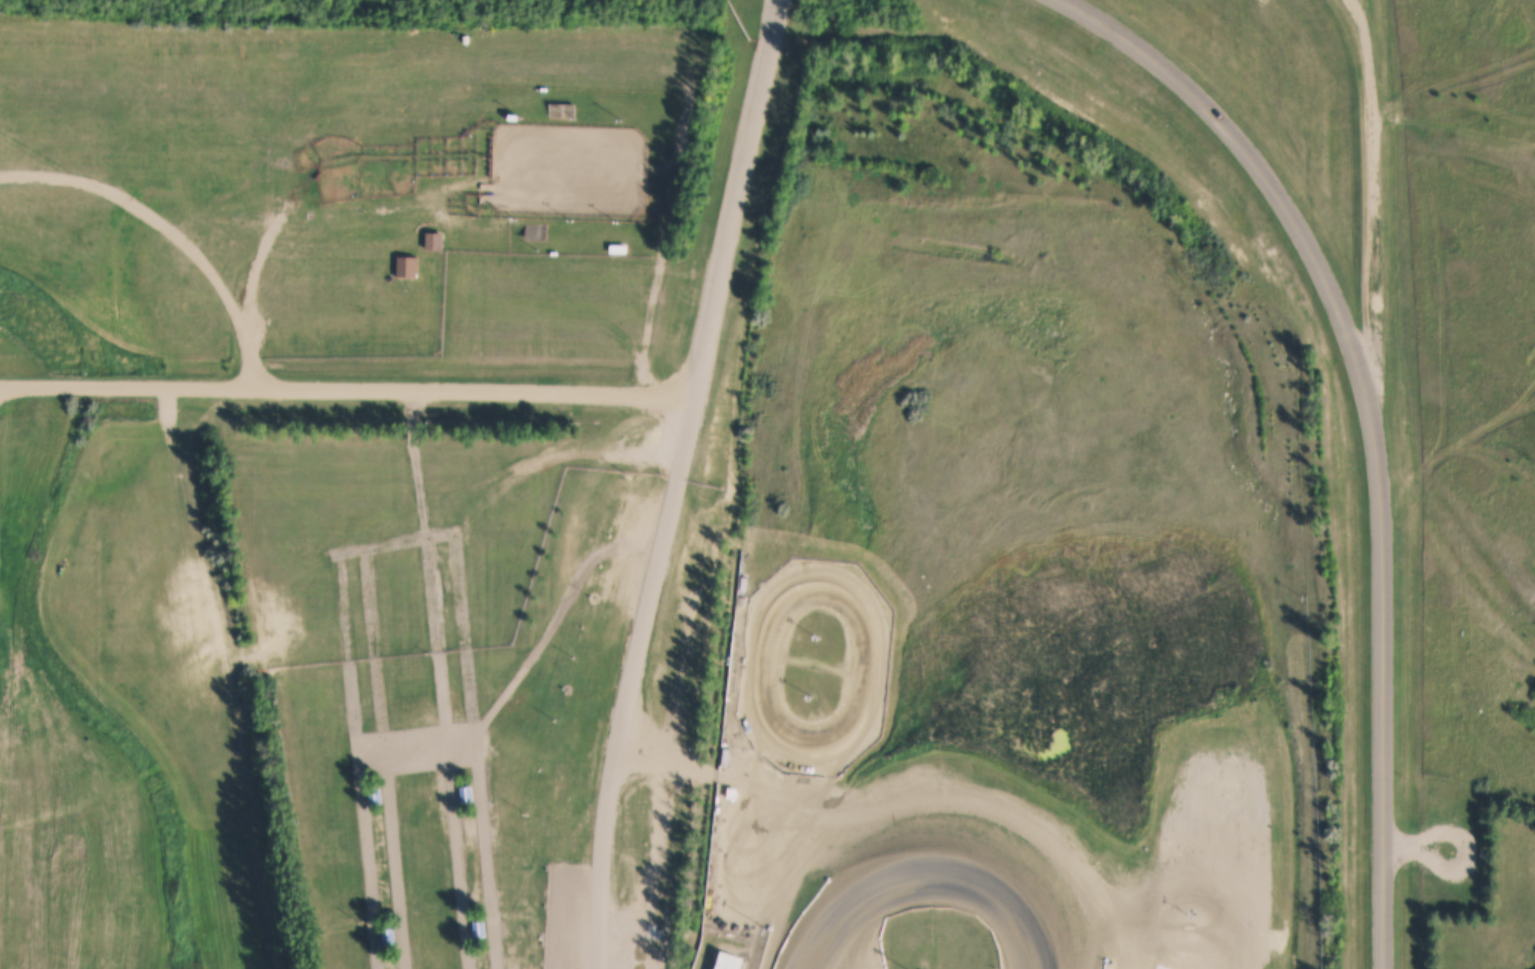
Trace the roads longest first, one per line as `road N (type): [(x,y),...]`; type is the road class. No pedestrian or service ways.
road 1 (tertiary): [(1375,427),(1328,282),(1265,173),(1161,63),(1068,0)]
road 2 (tertiary): [(1387,968),(1385,520),(1375,427)]

